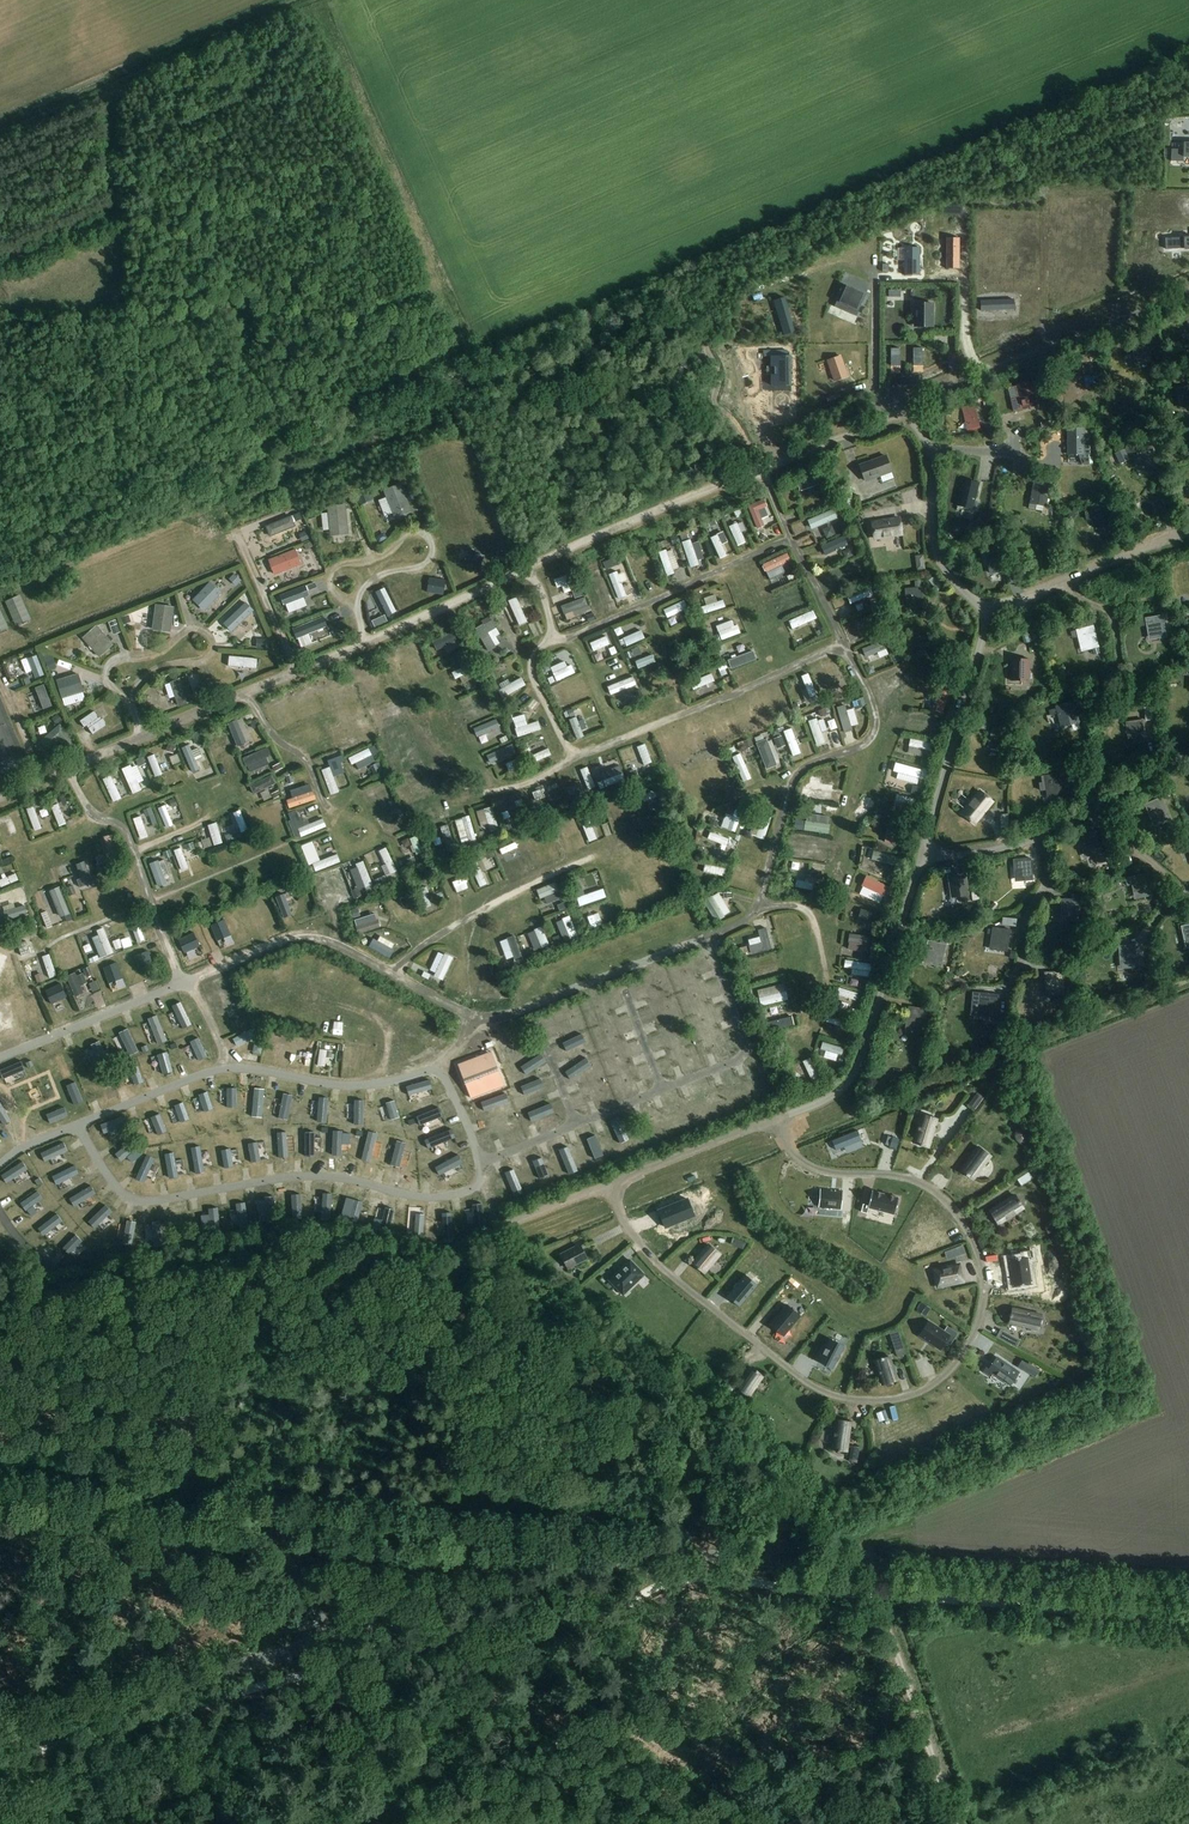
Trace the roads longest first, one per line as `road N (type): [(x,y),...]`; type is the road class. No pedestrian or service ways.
road 1 (tertiary): [(323,1642),(652,1554),(1188,1596)]
road 2 (unclassified): [(0,1497),(272,1521),(296,1546),(323,1642)]
road 3 (tertiary): [(80,1823),(46,1720),(323,1642)]
road 4 (track): [(875,1595),(955,1823)]

